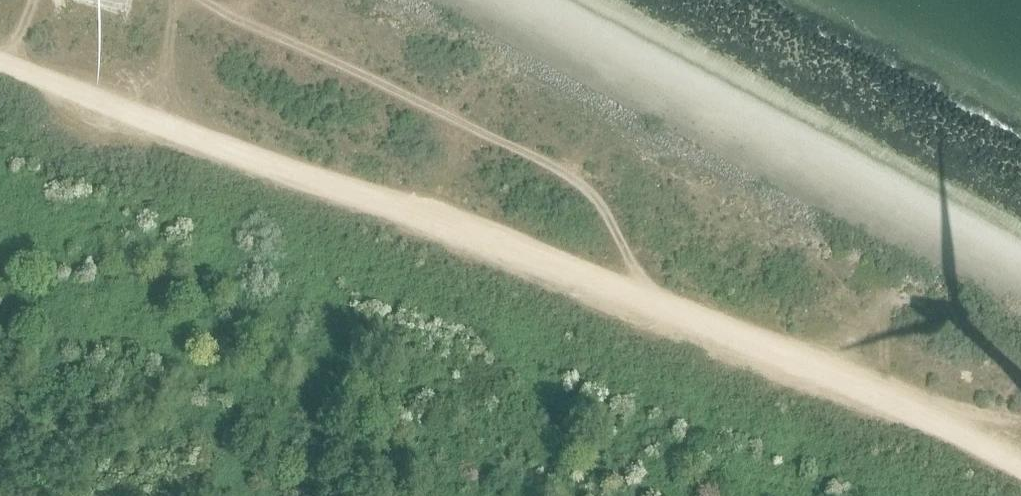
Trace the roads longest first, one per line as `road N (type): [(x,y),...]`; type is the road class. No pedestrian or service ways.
road 1 (track): [(0,64),(890,382),(1020,469)]
road 2 (track): [(653,292),(564,165),(209,0)]

